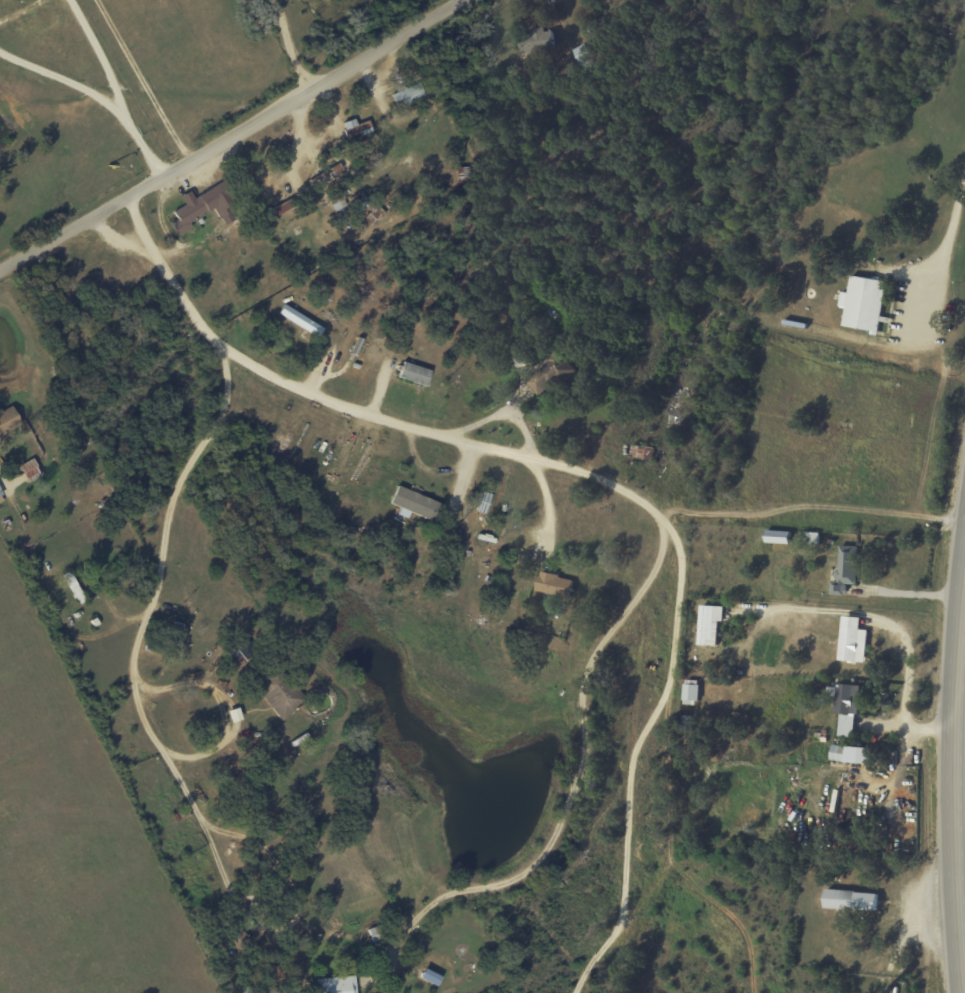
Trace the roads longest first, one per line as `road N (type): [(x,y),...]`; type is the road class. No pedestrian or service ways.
road 1 (tertiary): [(0,269),(466,0)]
road 2 (trunk): [(962,992),(953,763),(964,567)]
road 3 (residential): [(964,526),(822,512),(659,520)]
road 4 (residential): [(404,426),(275,377),(212,335)]
road 5 (residential): [(624,912),(629,777)]

